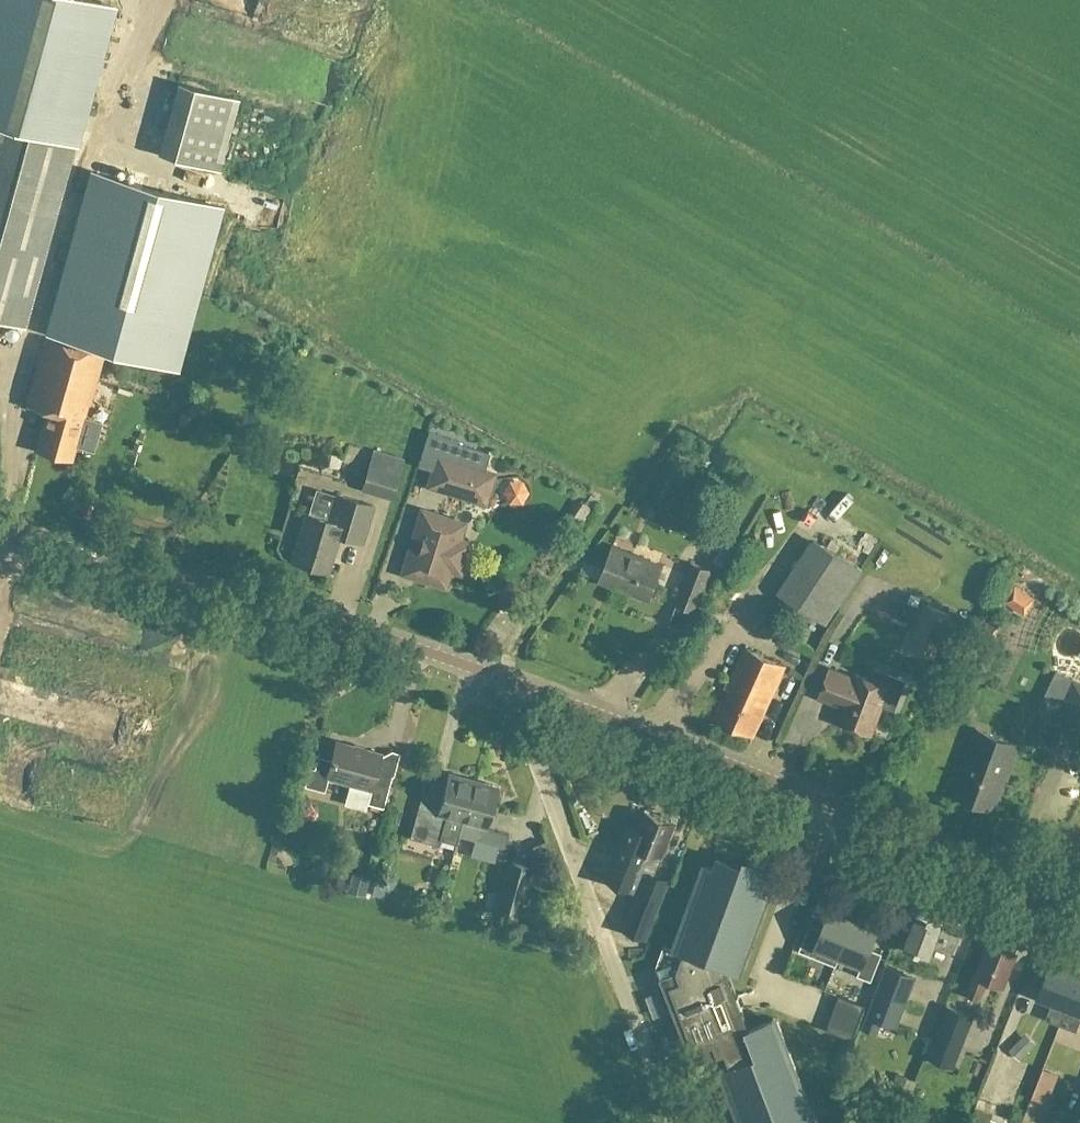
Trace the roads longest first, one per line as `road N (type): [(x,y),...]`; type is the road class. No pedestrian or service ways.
road 1 (tertiary): [(1079,902),(527,691)]
road 2 (tertiary): [(527,691),(0,530)]
road 3 (unclassified): [(527,691),(524,740),(671,1122)]

